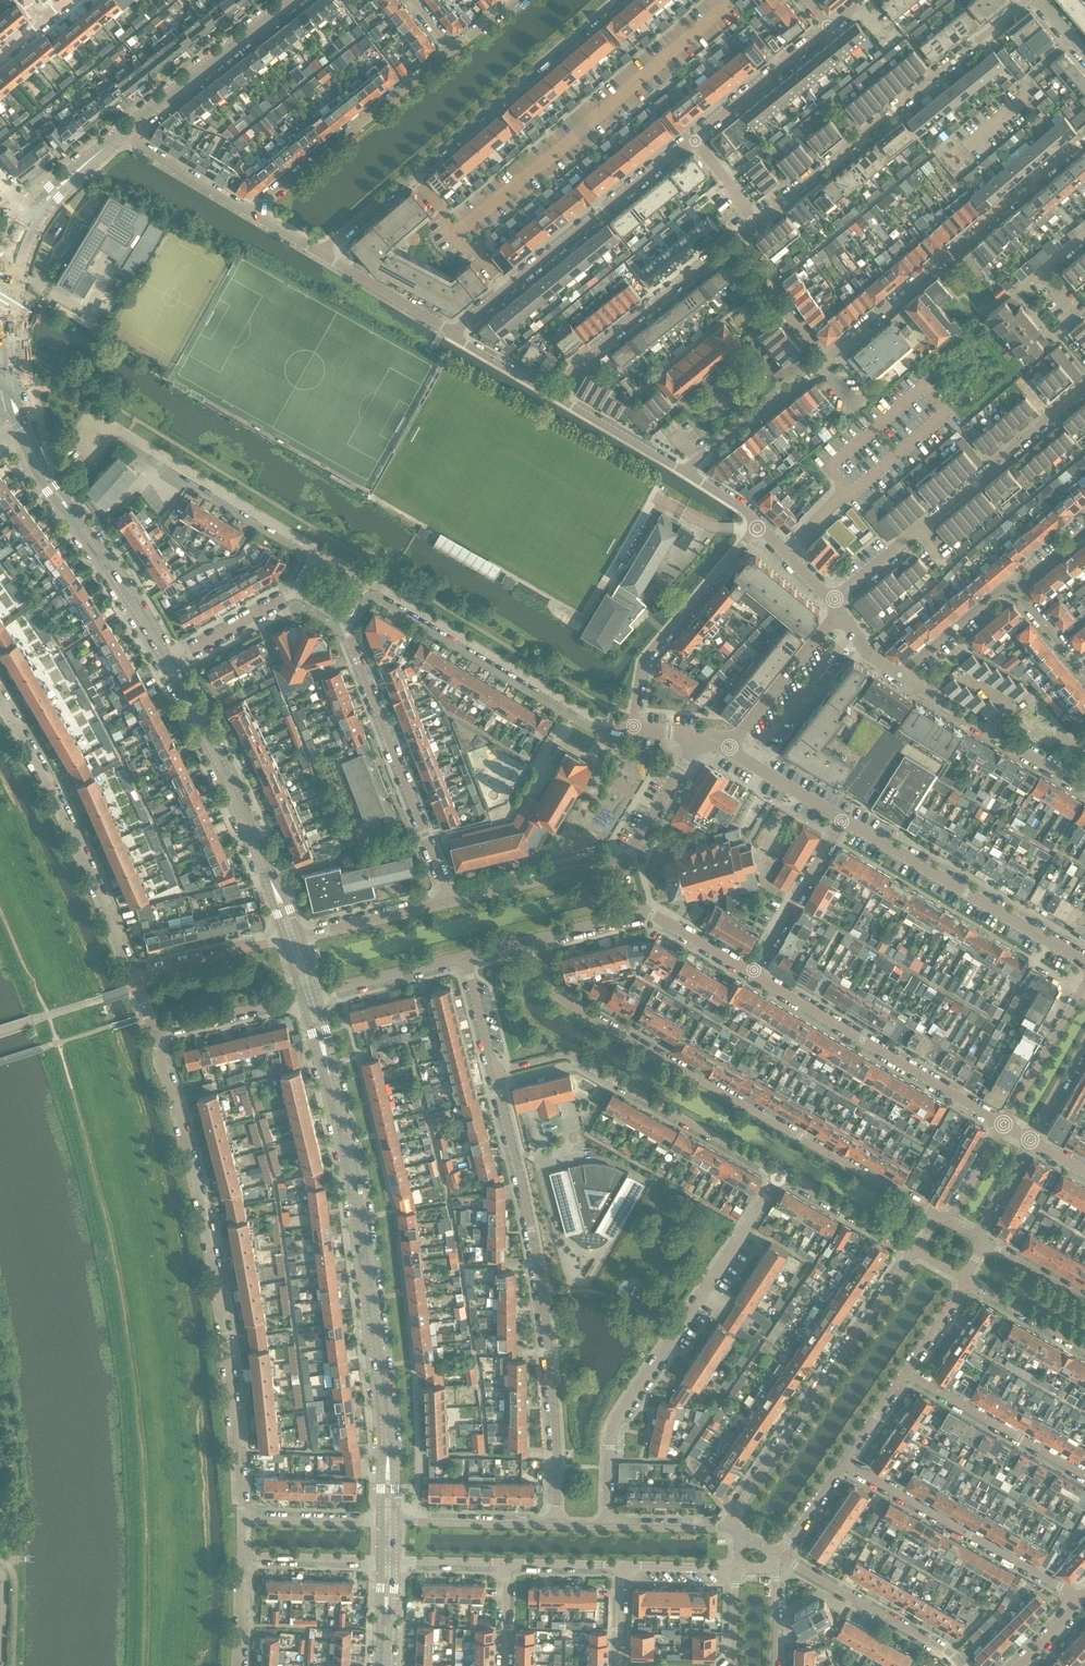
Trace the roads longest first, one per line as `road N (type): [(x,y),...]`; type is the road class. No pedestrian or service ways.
road 1 (secondary): [(388,1521),(389,1454),(356,1192),(309,995)]
road 2 (residential): [(939,1217),(553,994),(540,938)]
road 3 (residential): [(242,1519),(225,1337),(204,1213),(153,1031)]
road 4 (residential): [(495,1072),(549,1352),(554,1524)]
road 5 (residential): [(607,1526),(612,1425),(779,1176)]
road 6 (residential): [(615,0),(321,254)]
road 7 (residential): [(753,221),(765,219),(1030,0)]
road 8 (residential): [(825,361),(1084,137)]
road 9 (residential): [(916,1251),(732,1514),(733,1528)]
road 10 (residential): [(833,599),(1084,391)]
road 11 (residential): [(495,1072),(570,1054),(779,1176)]
road 12 (residential): [(135,982),(53,792),(0,700)]
road 13 (residential): [(363,579),(603,724),(632,727)]
road 14 (residential): [(453,333),(692,138)]
road 15 (residential): [(340,618),(450,901)]
road 16 (secondary): [(292,938),(217,757),(168,664)]
road 17 (residential): [(1003,1123),(753,972)]
road 18 (residential): [(1084,964),(842,821)]
road 19 (residential): [(843,1462),(1082,1597)]
road 20 (residential): [(452,51),(253,214)]
road 21 (residential): [(758,527),(641,662),(632,727)]
road 22 (residential): [(557,397),(577,363),(732,241)]
road 23 (residential): [(315,552),(119,430)]
road 24 (secondary): [(123,132),(292,0)]
road 25 (residential): [(900,676),(1081,785)]
road 26 (residential): [(959,1665),(781,1557)]
road 27 (residential): [(905,1372),(1084,1475)]
road 28 (residential): [(624,861),(450,901)]
road 29 (residential): [(687,473),(825,361)]
road 30 (residential): [(730,747),(840,608)]
road 31 (residential): [(692,138),(829,27)]
road 32 (residential): [(842,821),(753,972)]
road 33 (secondary): [(16,385),(11,304),(40,217)]
road 34 (residential): [(554,1524),(388,1521)]
road 35 (residential): [(292,938),(135,982)]
road 36 (residential): [(450,901),(292,938)]
road 37 (residential): [(1084,984),(1003,1123)]
road 38 (residential): [(153,1031),(309,995)]
road 39 (secondary): [(168,664),(82,529)]
road 40 (residential): [(309,995),(464,956)]
road 41 (residential): [(779,1176),(916,1251)]
road 42 (residential): [(453,333),(321,254)]
road 43 (residential): [(253,214),(123,132)]
road 44 (residential): [(825,361),(732,241)]
road 45 (residential): [(687,473),(557,397)]
road 46 (residential): [(900,676),(997,592),(1016,589)]
road 47 (residential): [(168,664),(296,592)]
road 48 (residential): [(388,1521),(242,1519)]
road 49 (residential): [(242,1556),(387,1560)]
road 50 (residential): [(624,861),(699,739)]
road 51 (residential): [(967,1280),(1084,1348)]
road 52 (residential): [(842,821),(730,747)]
road 53 (residential): [(753,972),(652,914),(637,913)]
road 54 (residential): [(733,1528),(607,1526)]
road 55 (secondary): [(15,427),(38,476),(82,529)]
road 56 (residential): [(557,397),(453,333)]
road 57 (secondary): [(82,529),(25,422)]

